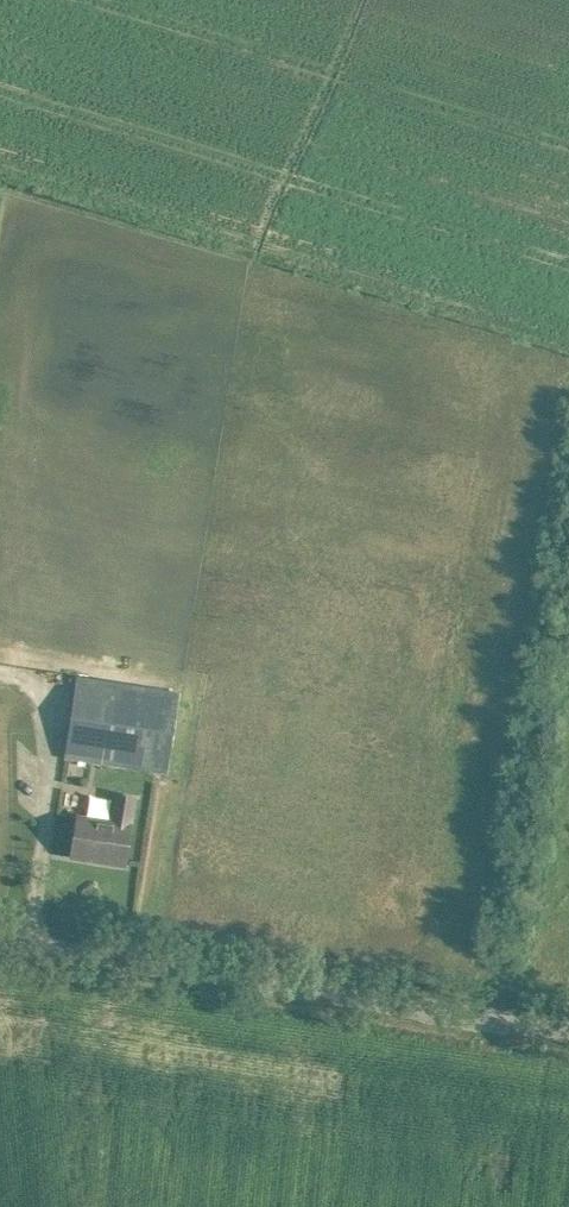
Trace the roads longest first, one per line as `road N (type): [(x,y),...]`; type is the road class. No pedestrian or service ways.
road 1 (unclassified): [(568,1033),(0,943)]

